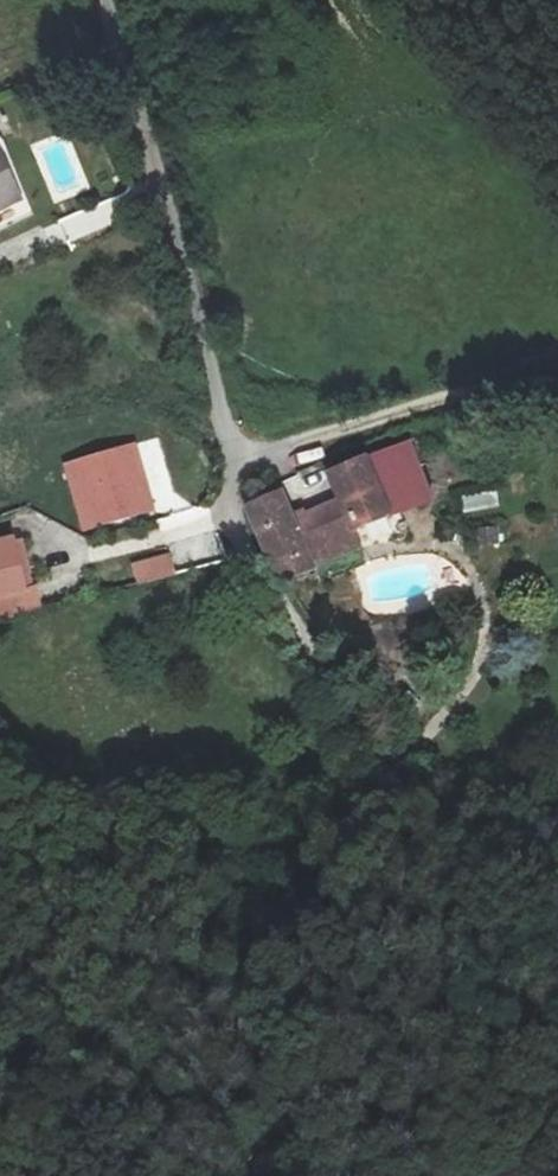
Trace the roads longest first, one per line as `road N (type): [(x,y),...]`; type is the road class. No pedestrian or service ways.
road 1 (residential): [(240,461),(107,0)]
road 2 (residential): [(380,761),(235,518),(240,461)]
road 3 (residential): [(557,384),(473,389),(240,461)]
road 4 (track): [(557,842),(474,829),(380,761)]

